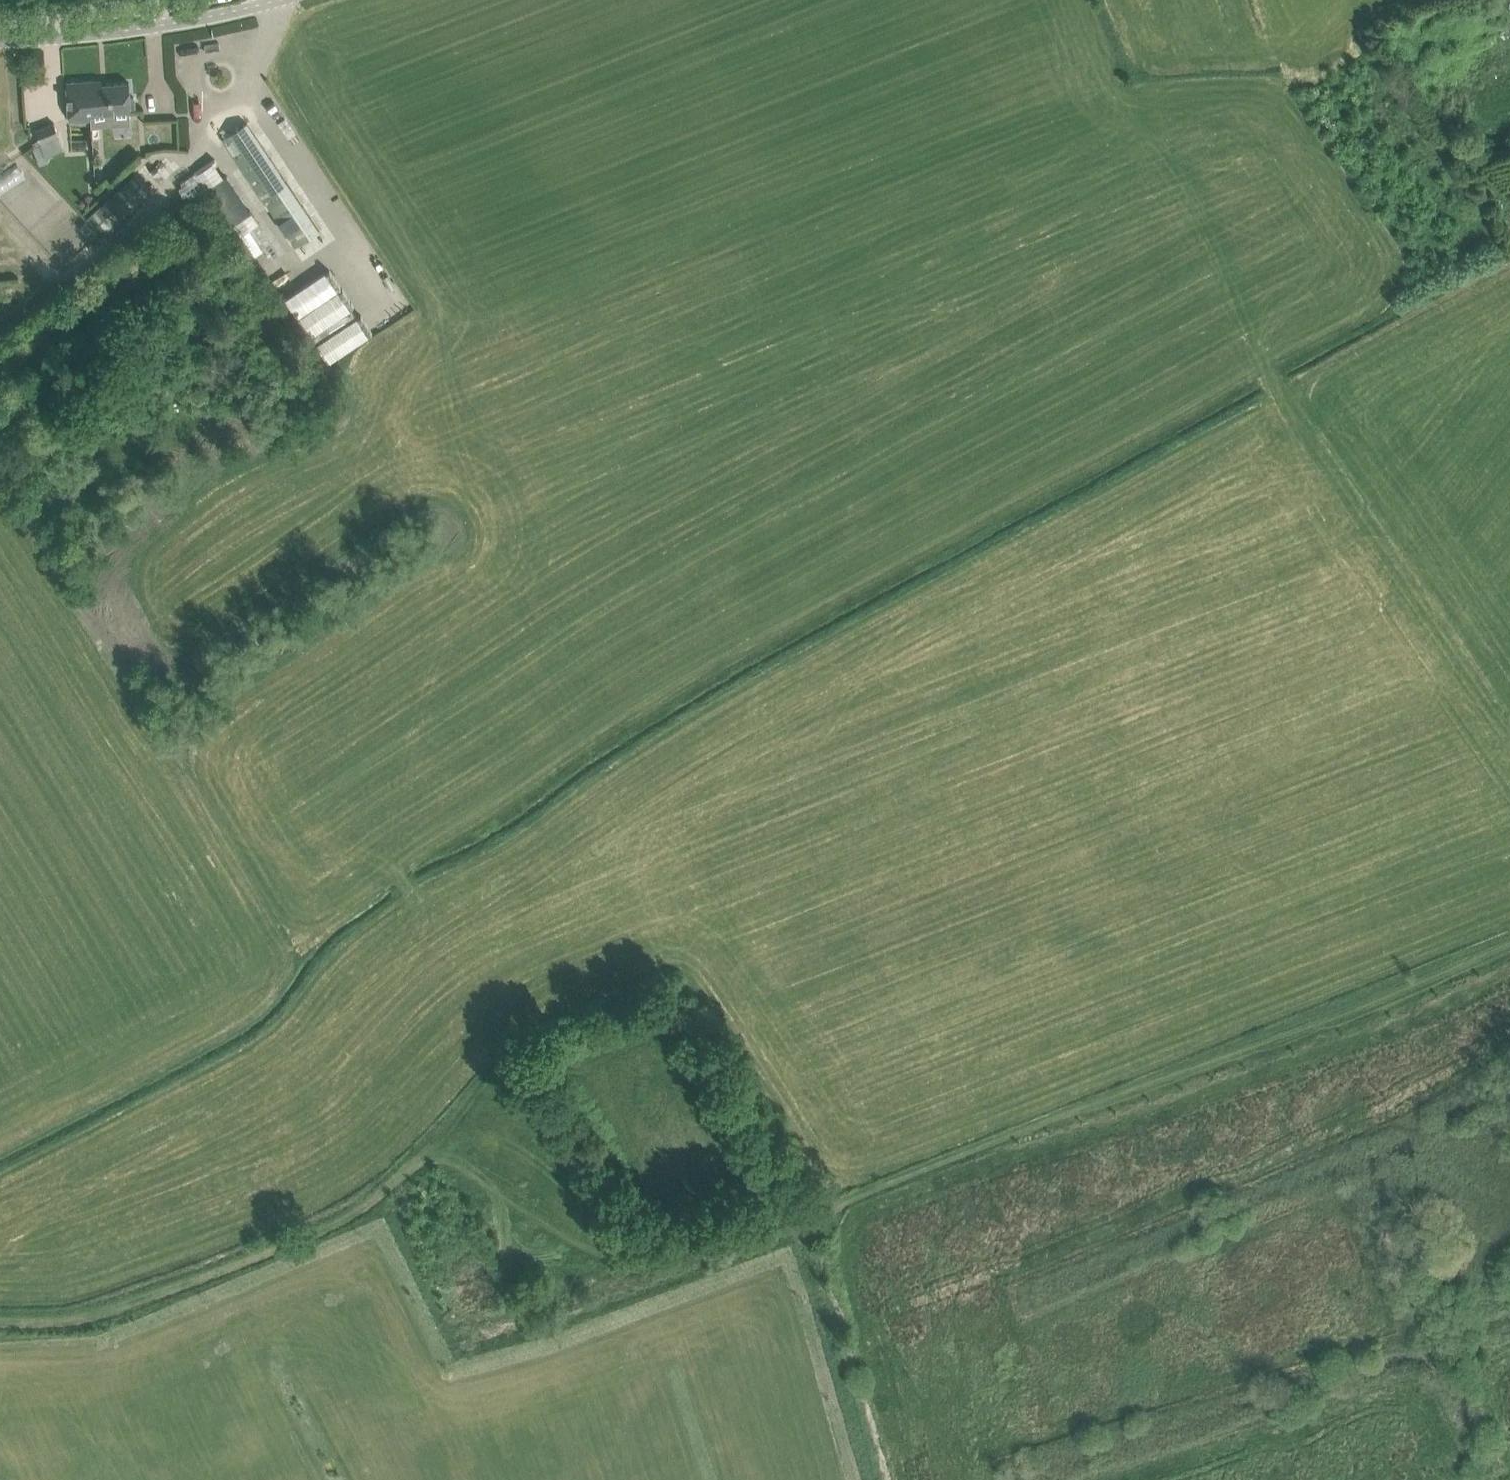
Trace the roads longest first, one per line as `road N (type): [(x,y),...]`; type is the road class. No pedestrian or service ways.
road 1 (track): [(0,1331),(96,1328),(273,1258),(365,1212),(420,1166),(601,1276),(833,1205),(1509,933)]
road 2 (track): [(279,0),(208,133),(128,243),(0,345)]
road 3 (unclassified): [(0,19),(177,0)]

